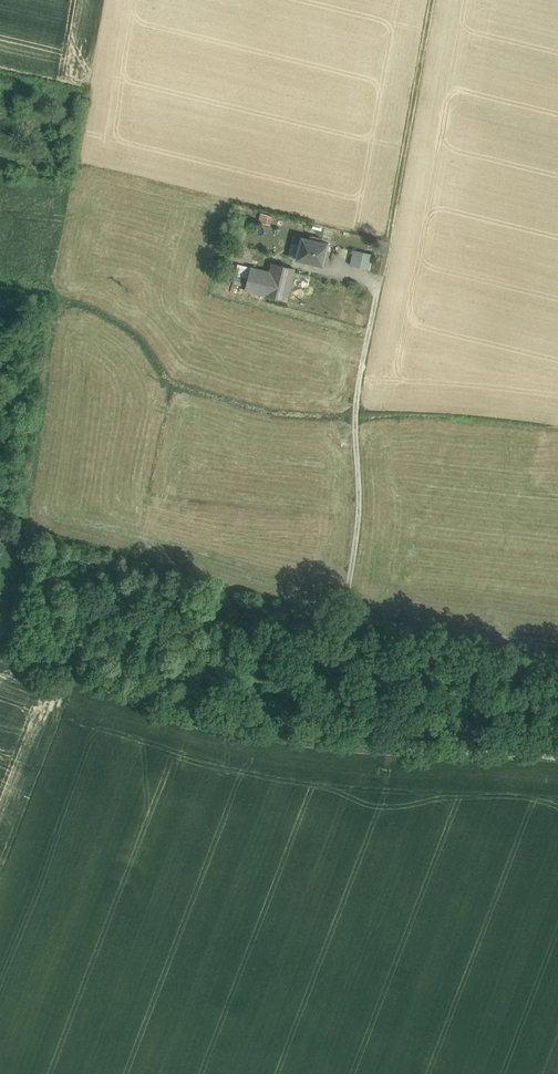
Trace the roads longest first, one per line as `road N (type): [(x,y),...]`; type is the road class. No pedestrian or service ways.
road 1 (unclassified): [(557,641),(242,608),(0,534)]

